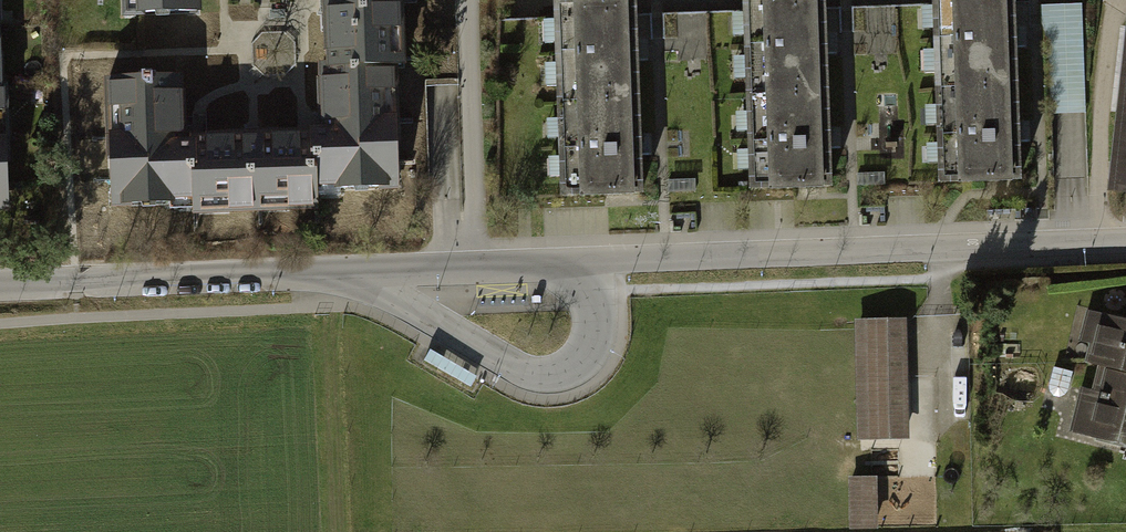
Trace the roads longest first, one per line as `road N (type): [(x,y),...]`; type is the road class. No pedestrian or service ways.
road 1 (unclassified): [(1125,242),(0,287)]

